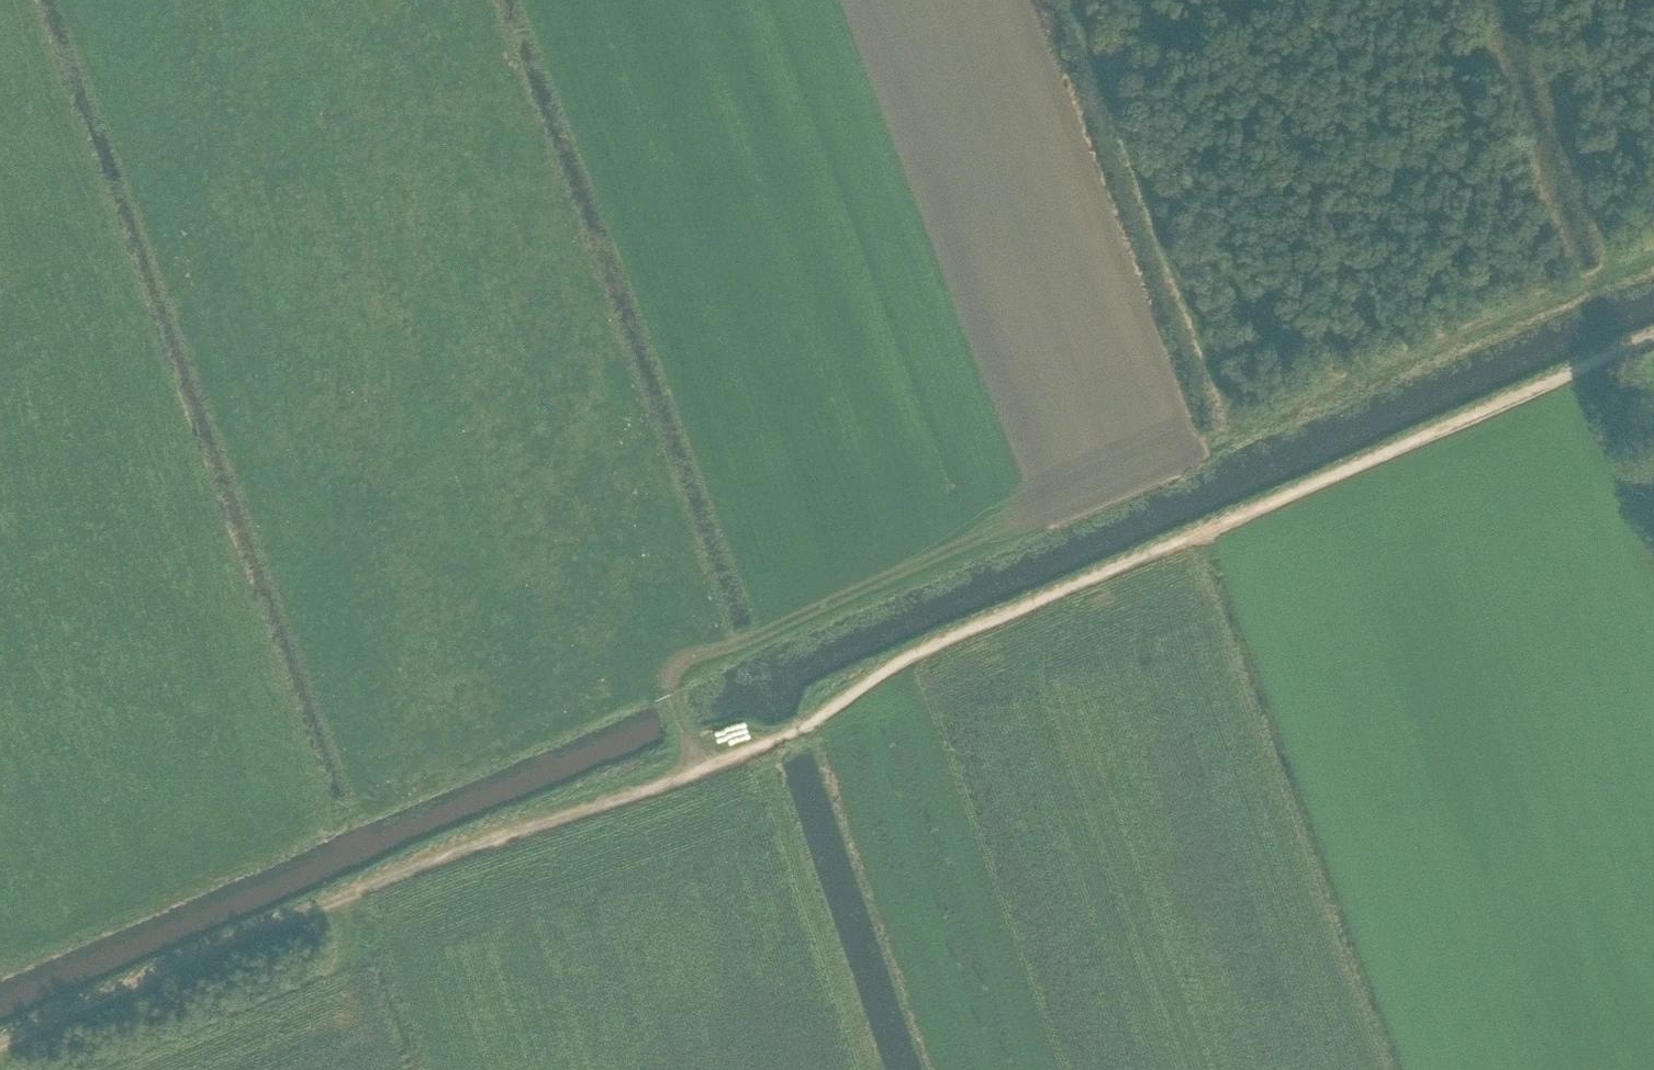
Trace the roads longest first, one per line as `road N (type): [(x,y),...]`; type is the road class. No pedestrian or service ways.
road 1 (track): [(0,1041),(431,862),(792,733),(925,649),(1653,338)]

